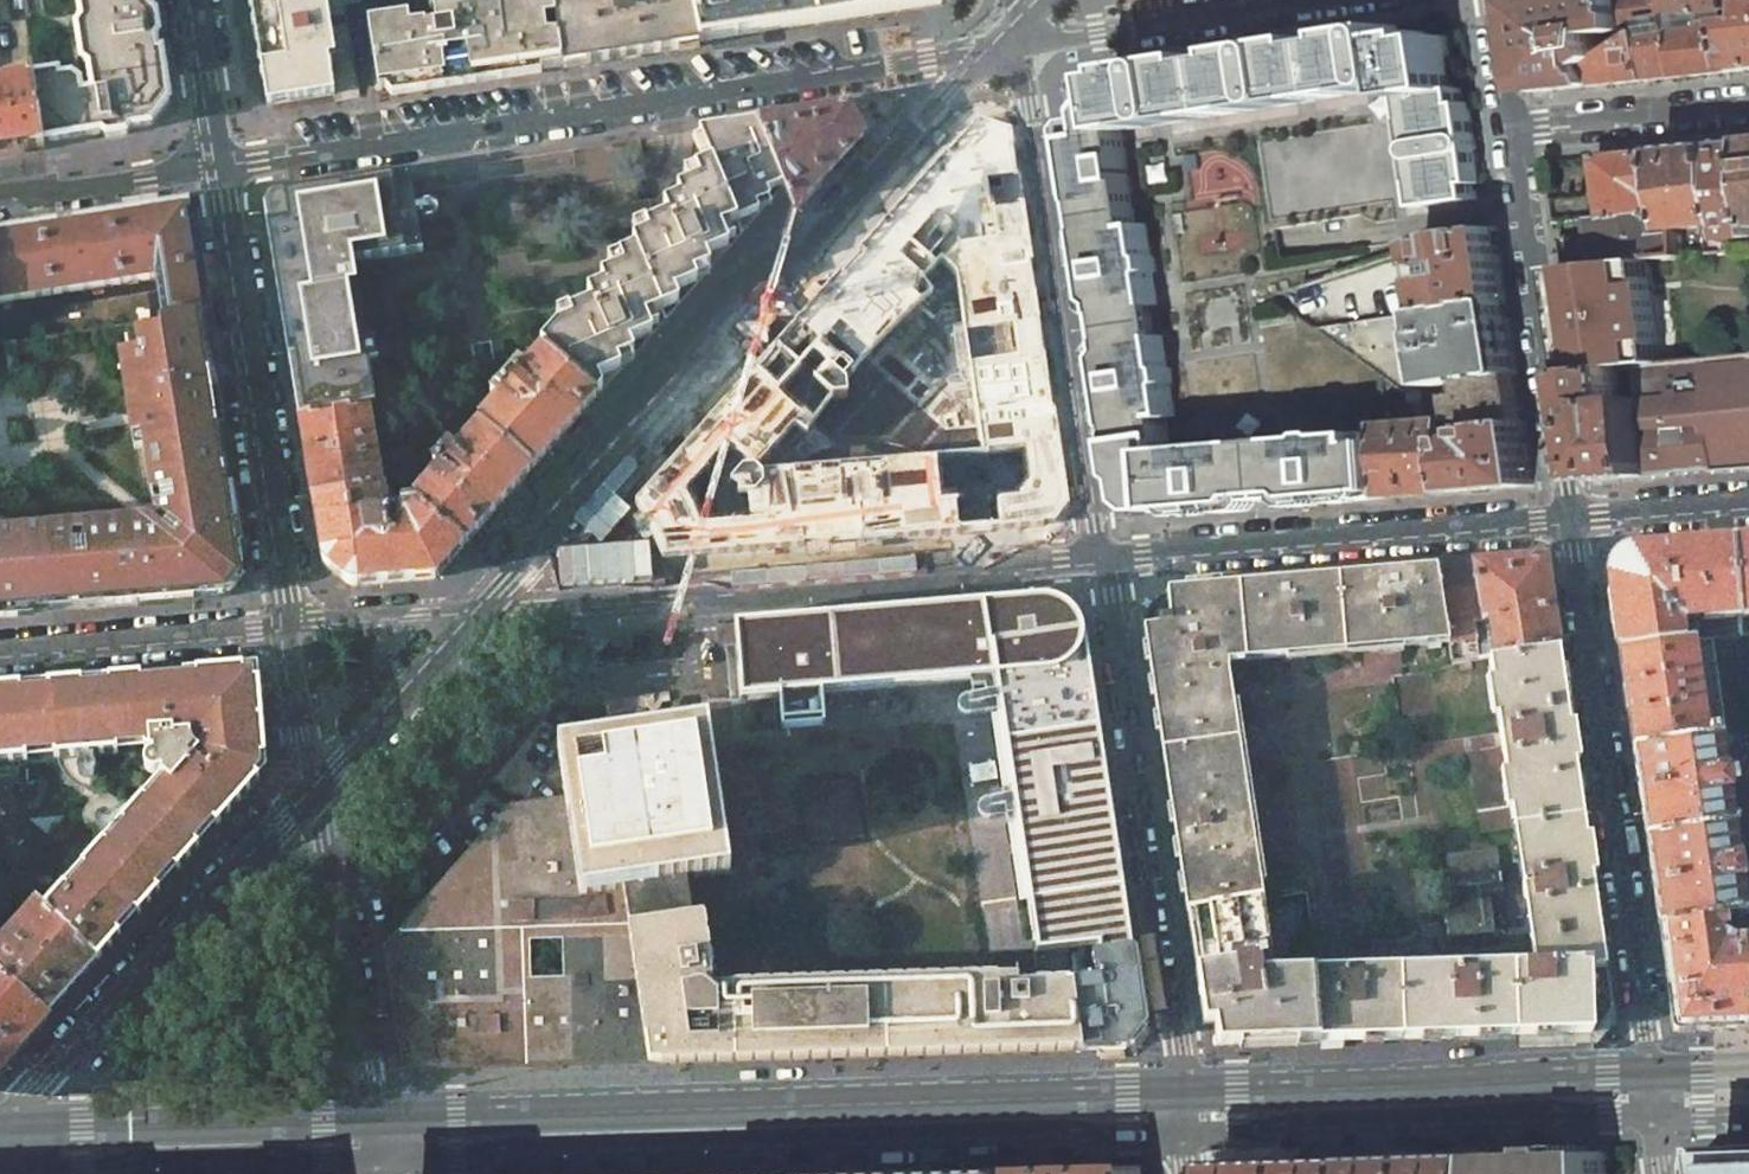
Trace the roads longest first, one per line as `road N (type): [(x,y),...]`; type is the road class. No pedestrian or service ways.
road 1 (secondary): [(379,1161),(1190,1135)]
road 2 (residential): [(219,169),(1018,41)]
road 3 (secondary): [(591,492),(957,94),(1018,41)]
road 4 (residential): [(1656,1121),(1570,519)]
road 5 (residential): [(1105,561),(1190,1135)]
road 6 (residential): [(1018,41),(1105,561)]
road 7 (secondary): [(0,1134),(316,788)]
road 8 (residential): [(1570,519),(1105,561)]
road 9 (secondary): [(1190,1135),(1656,1121)]
road 10 (residential): [(1105,561),(643,596)]
road 11 (residential): [(286,624),(219,169)]
road 12 (residential): [(1570,519),(1515,131)]
road 13 (secondary): [(0,1169),(379,1161)]
road 14 (residential): [(286,624),(0,652)]
road 15 (residential): [(1018,41),(1291,0)]
road 16 (secondary): [(316,788),(483,608)]
road 17 (residential): [(1748,108),(1515,131)]
road 18 (unknown): [(366,1087),(331,865)]
road 19 (residential): [(0,203),(219,169)]
road 20 (residential): [(483,608),(286,624)]
road 21 (residential): [(1748,503),(1570,519)]
road 22 (residential): [(219,169),(194,0)]
road 23 (residential): [(316,788),(286,624)]
road 24 (residential): [(643,596),(483,608)]
road 25 (secondary): [(483,608),(591,492)]
road 26 (residential): [(1515,131),(1492,0)]

